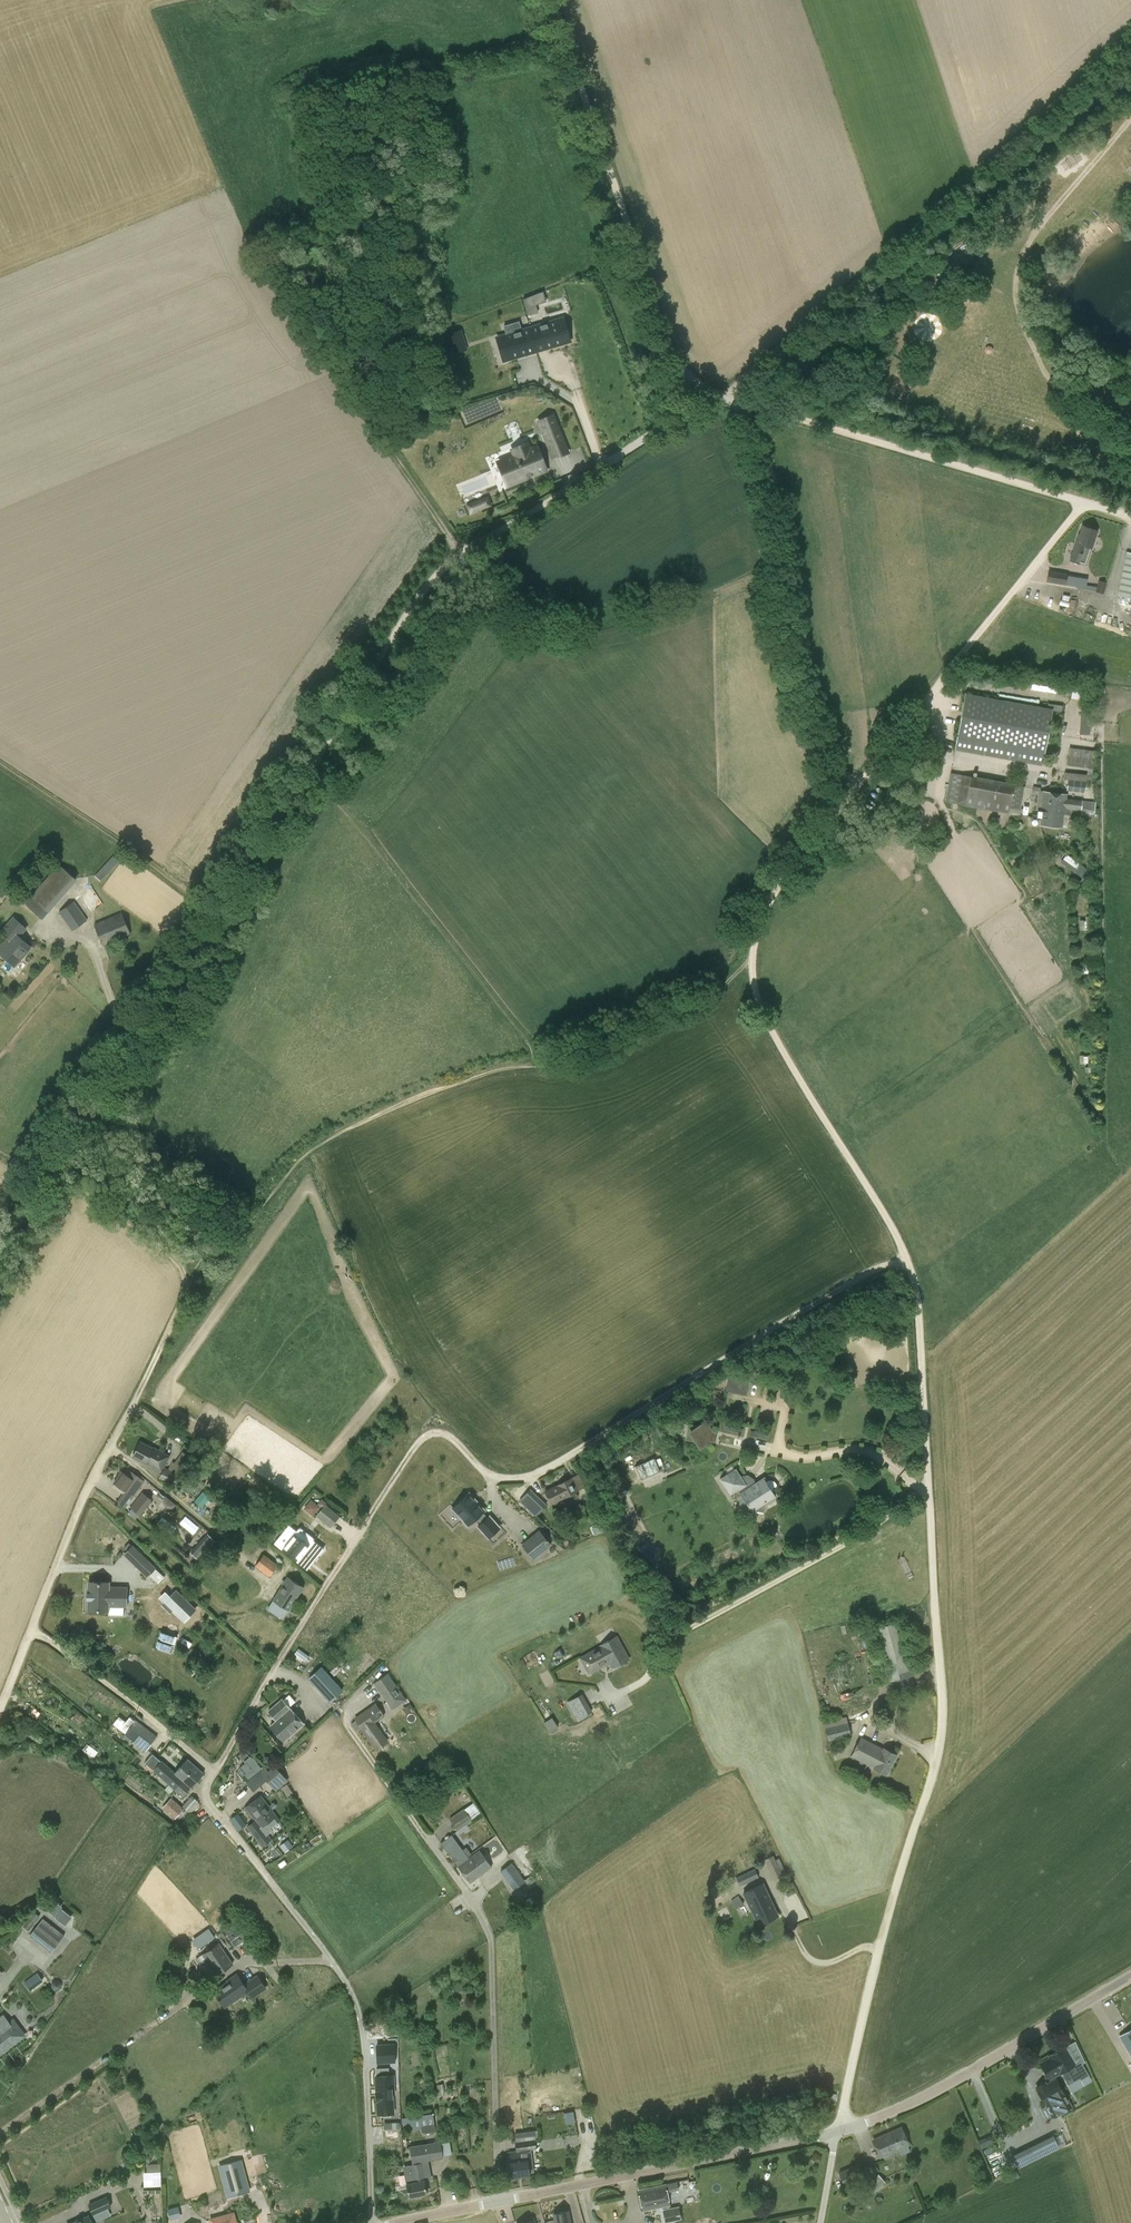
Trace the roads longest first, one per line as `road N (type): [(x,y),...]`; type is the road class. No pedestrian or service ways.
road 1 (track): [(837,2133),(878,1949),(941,1735),(918,1305),(889,1222),(769,1026),(753,963)]
road 2 (track): [(214,1772),(422,1438),(448,1435),(497,1479),(537,1474),(846,1287),(907,1259)]
road 3 (track): [(219,910),(404,621),(455,557),(726,399),(859,276)]
road 4 (track): [(753,963),(684,1016),(616,1050),(488,1071),(360,1123),(317,1146),(244,1231),(184,1268)]
road 5 (unclassified): [(371,2222),(359,2015),(330,1958),(211,1804),(214,1772)]
road 6 (track): [(184,1268),(182,1306),(96,1470),(0,1708)]
road 7 (track): [(726,399),(695,380),(668,344),(550,0)]
road 8 (track): [(853,791),(800,624),(786,513),(760,447),(726,399)]
road 9 (unclassified): [(424,1835),(491,1945),(500,2202)]
road 10 (track): [(853,791),(1082,502)]
road 11 (tertiary): [(500,2202),(837,2133)]
road 12 (tertiary): [(837,2133),(925,2096),(1130,1975)]
road 13 (track): [(55,1169),(219,910)]
road 14 (track): [(859,276),(1078,81)]
road 15 (track): [(0,762),(219,910)]
road 16 (track): [(1082,502),(852,432)]
road 17 (track): [(214,1772),(29,1632)]
road 18 (track): [(753,963),(759,927),(782,880),(853,791)]
road 19 (track): [(184,1268),(55,1169)]
road 20 (track): [(852,432),(726,399)]

